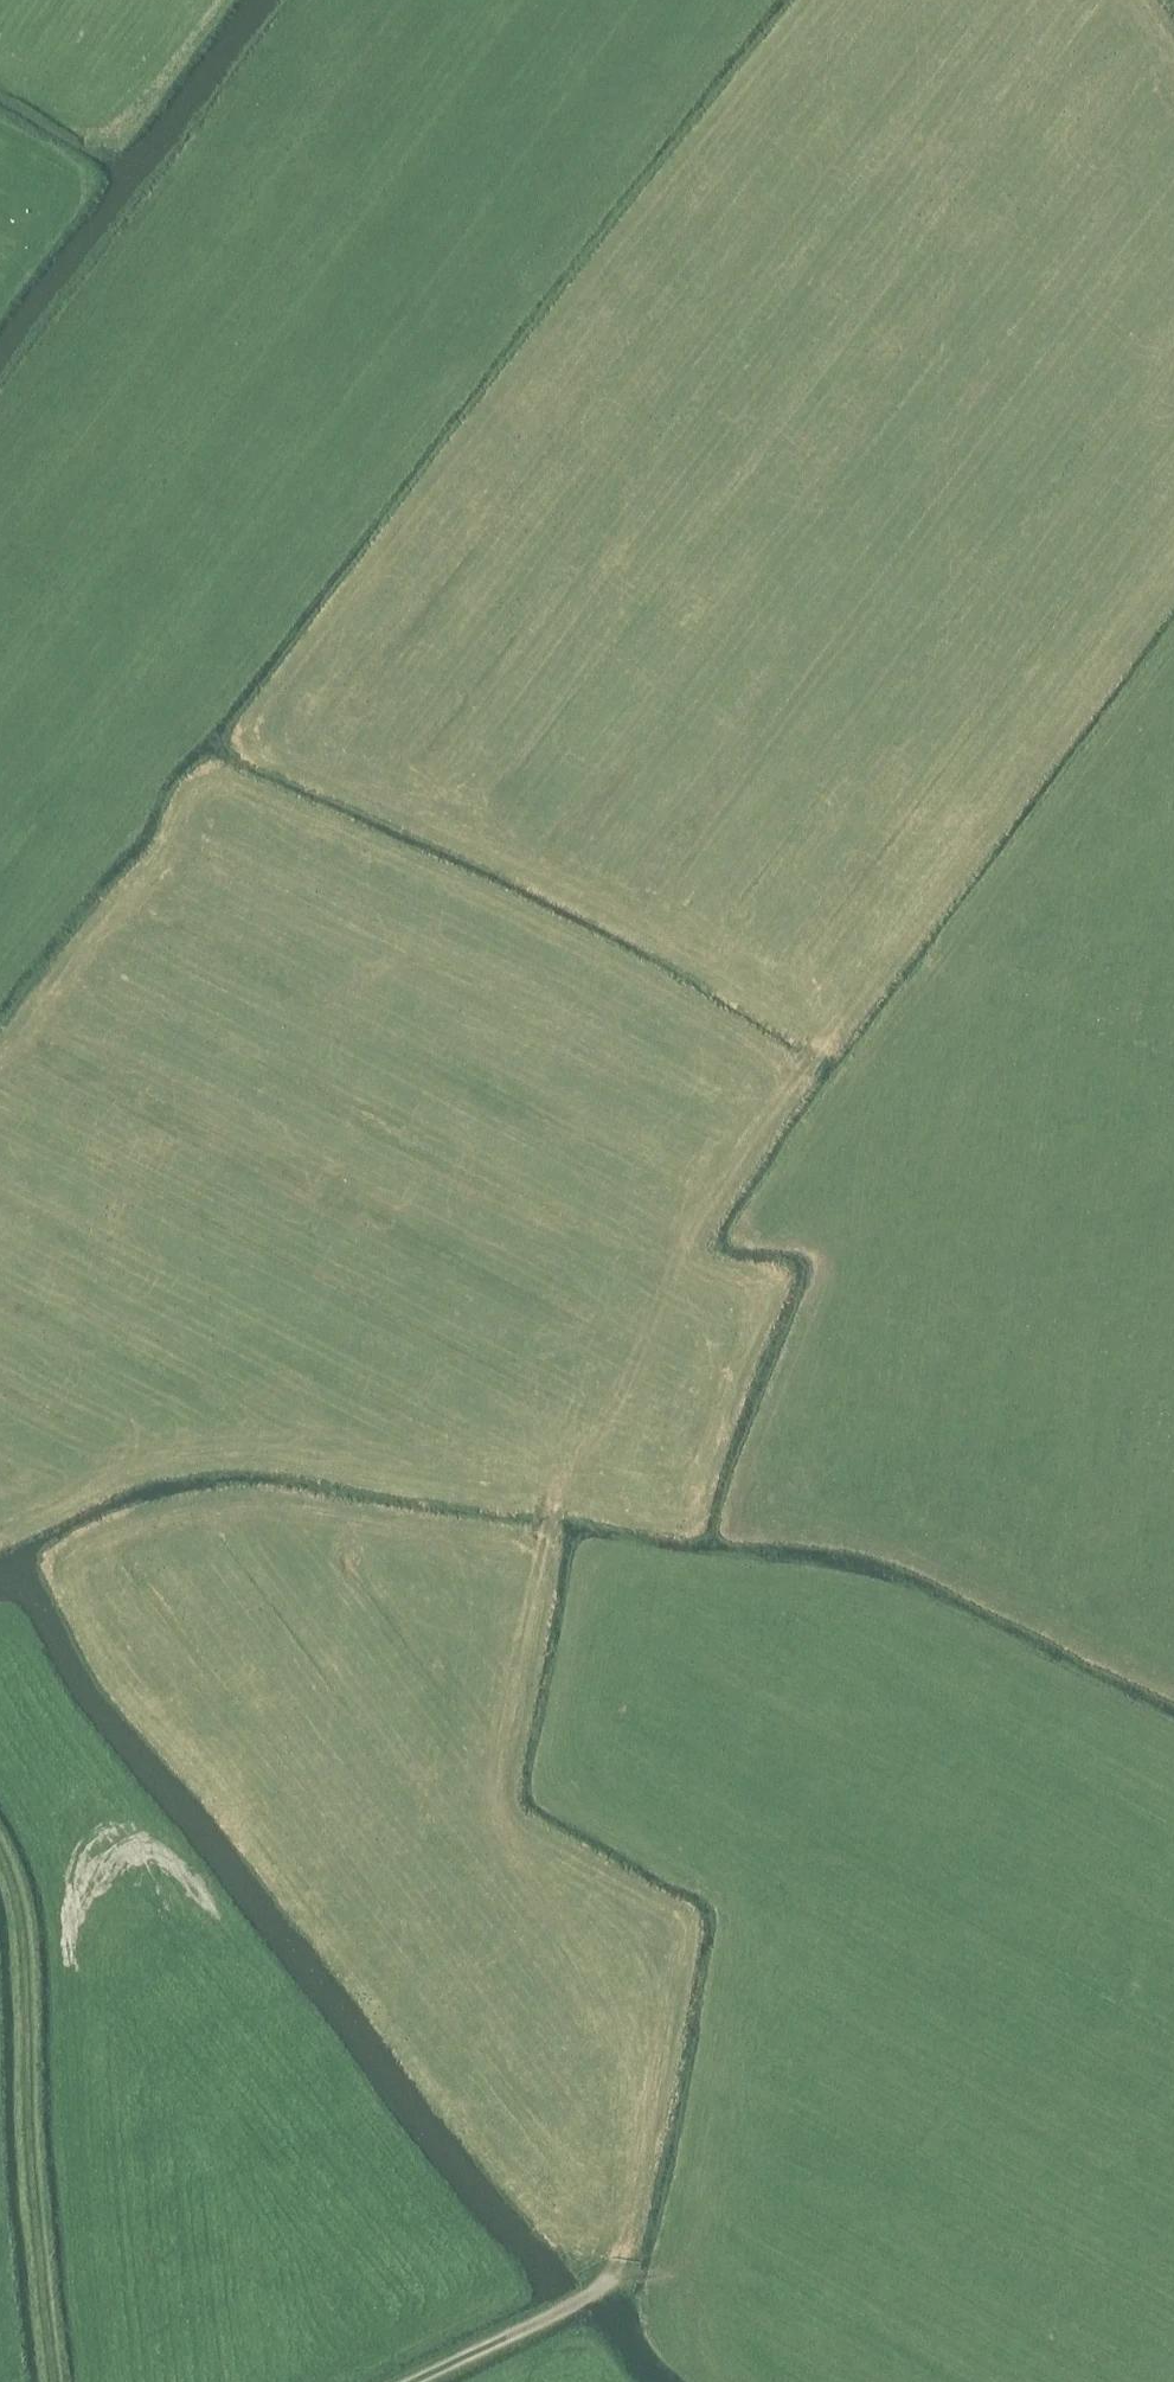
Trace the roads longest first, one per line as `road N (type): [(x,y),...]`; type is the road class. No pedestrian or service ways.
road 1 (track): [(0,1838),(24,1920),(60,2381)]
road 2 (track): [(429,2381),(623,2280)]

